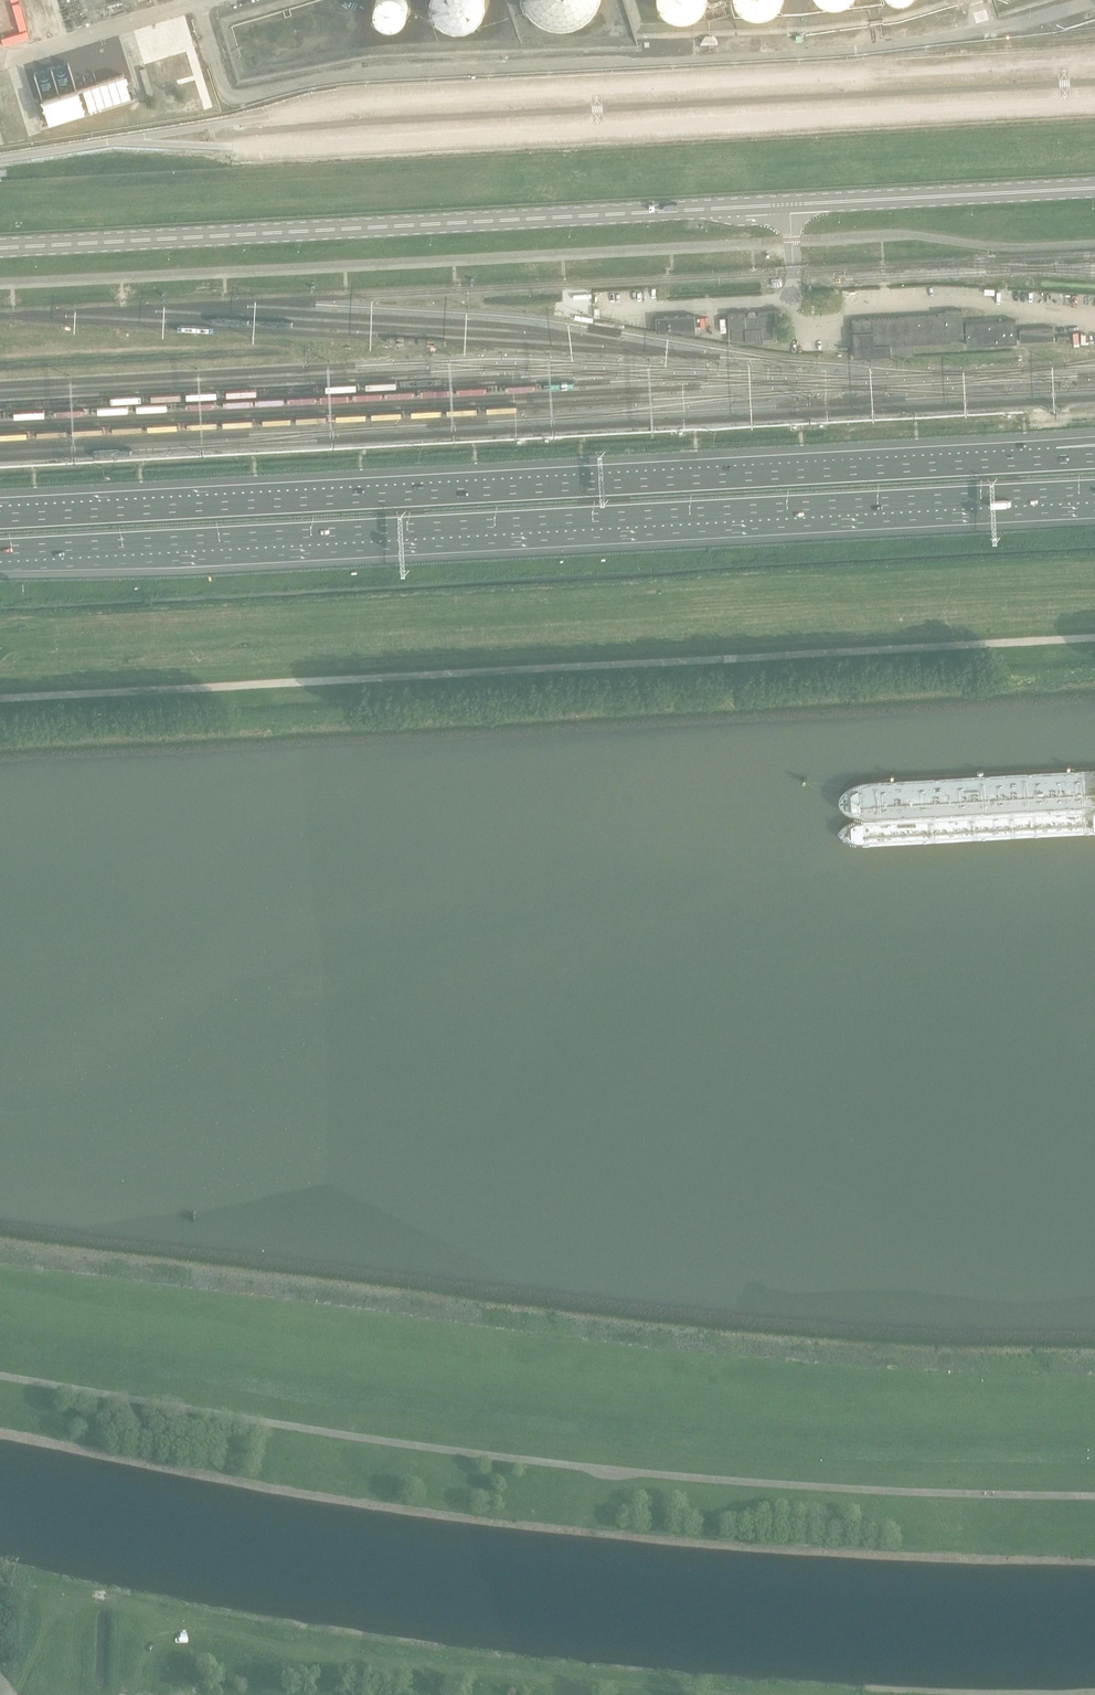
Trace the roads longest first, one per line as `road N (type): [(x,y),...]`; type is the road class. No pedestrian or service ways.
road 1 (secondary): [(0,248),(1094,188)]
road 2 (motorway): [(0,550),(1094,491)]
road 3 (motorway): [(1058,460),(0,519)]

